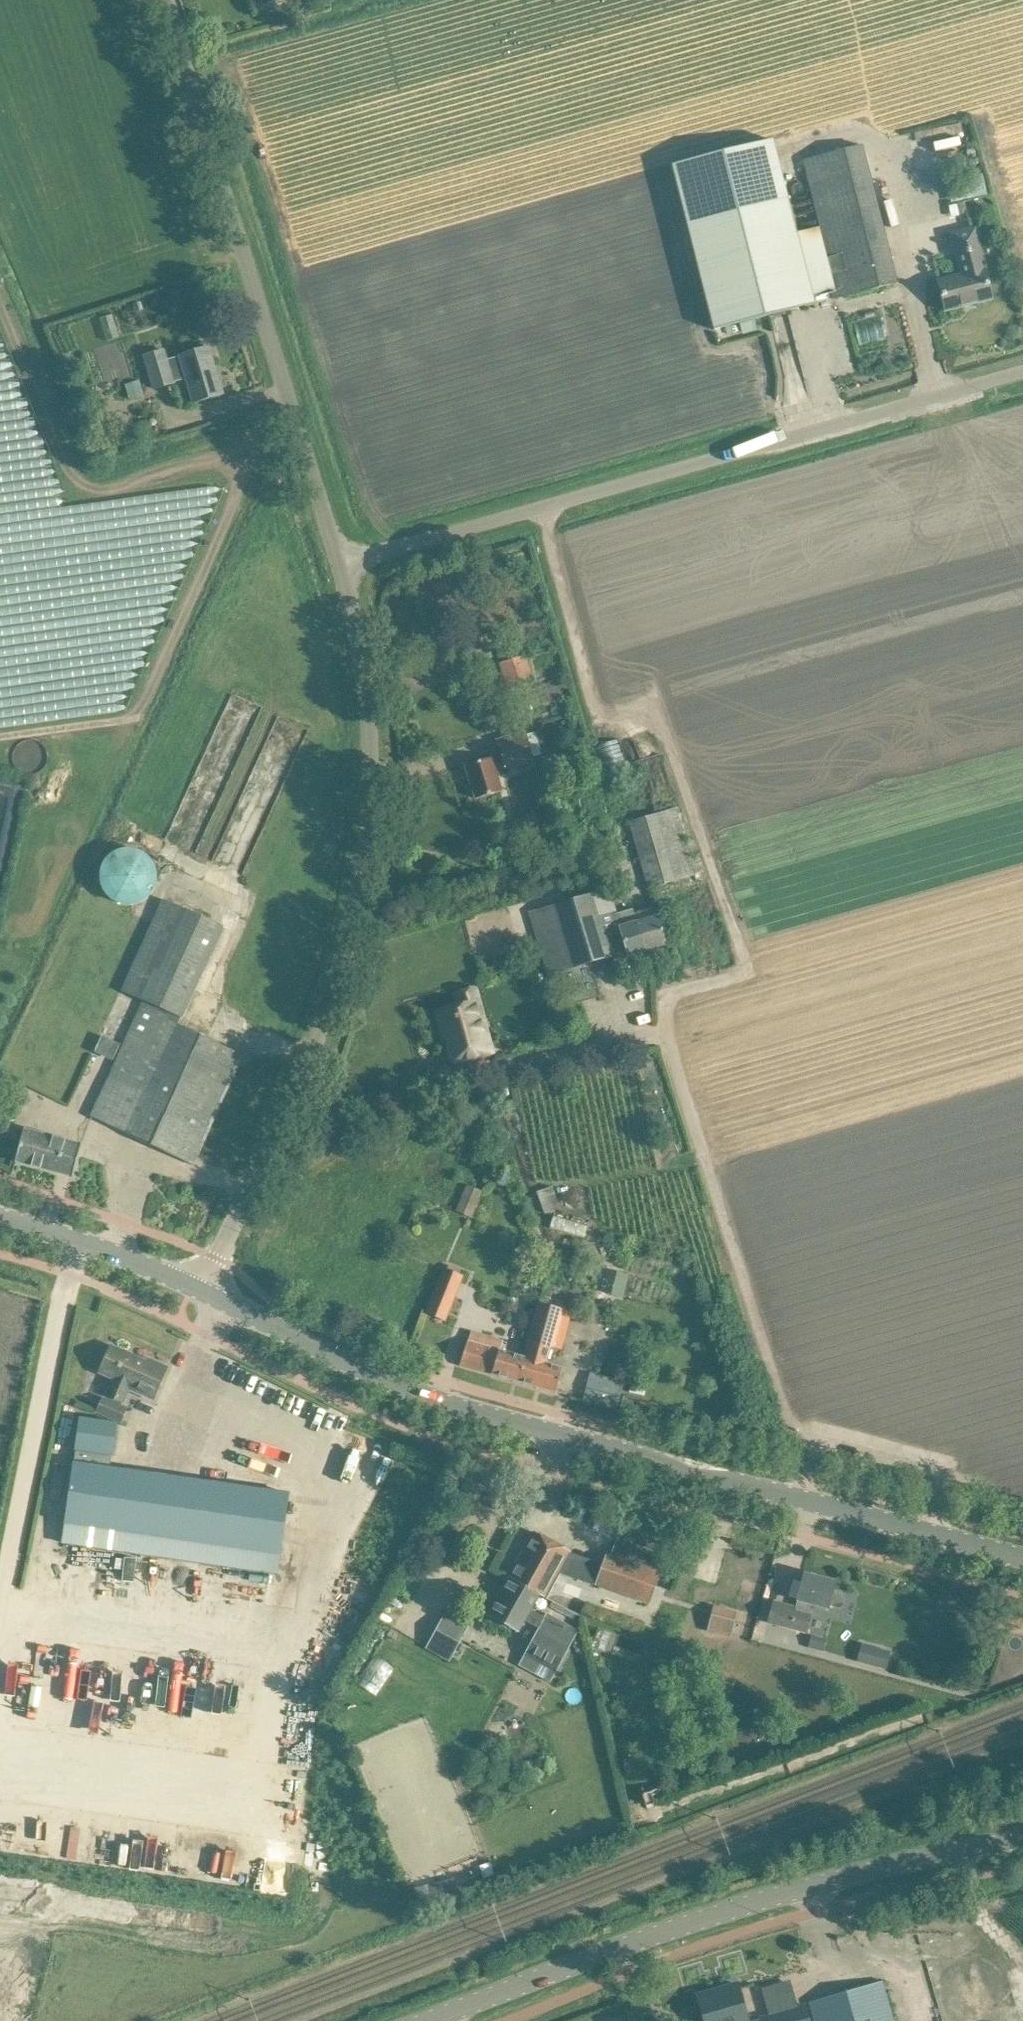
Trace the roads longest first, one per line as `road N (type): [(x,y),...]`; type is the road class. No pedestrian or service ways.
road 1 (tertiary): [(1022,1557),(446,1404),(201,1291)]
road 2 (unclassified): [(217,1259),(332,1001),(361,885),(372,734),(339,565)]
road 3 (unclassified): [(339,565),(1022,371)]
road 4 (tertiary): [(1022,1839),(755,1902),(431,2020)]
road 5 (unclassified): [(339,565),(163,0)]
road 6 (tertiary): [(0,1218),(201,1291)]

